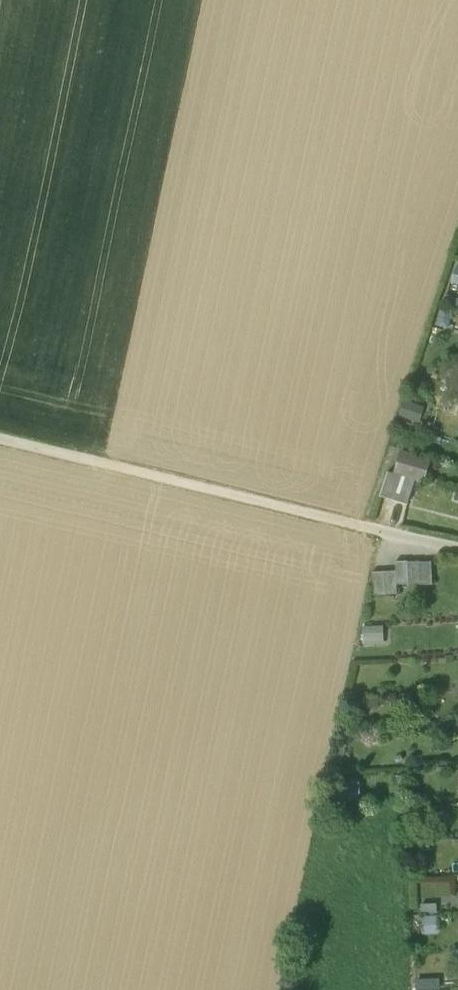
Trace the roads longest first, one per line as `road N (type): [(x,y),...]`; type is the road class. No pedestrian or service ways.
road 1 (track): [(377,530),(0,441)]

